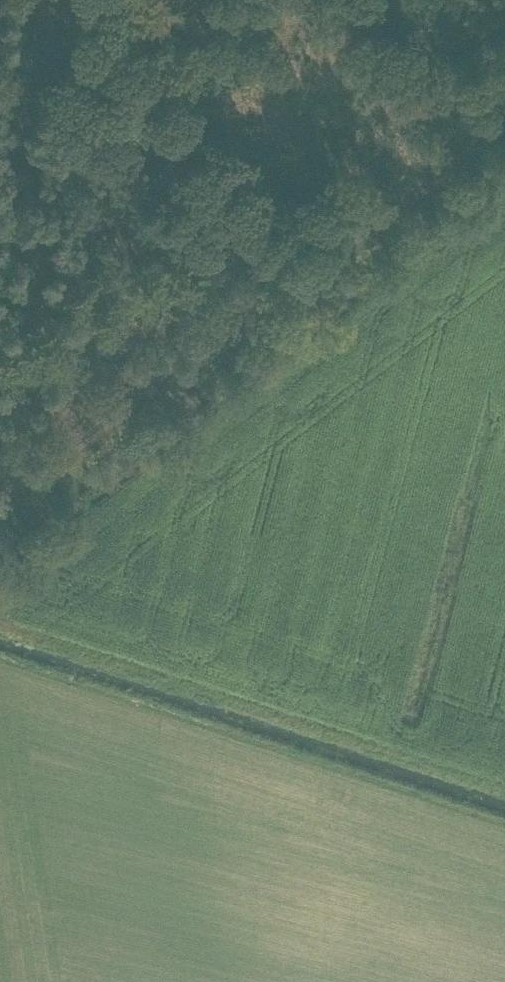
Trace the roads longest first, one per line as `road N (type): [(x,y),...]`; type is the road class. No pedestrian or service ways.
road 1 (track): [(0,499),(504,105)]

